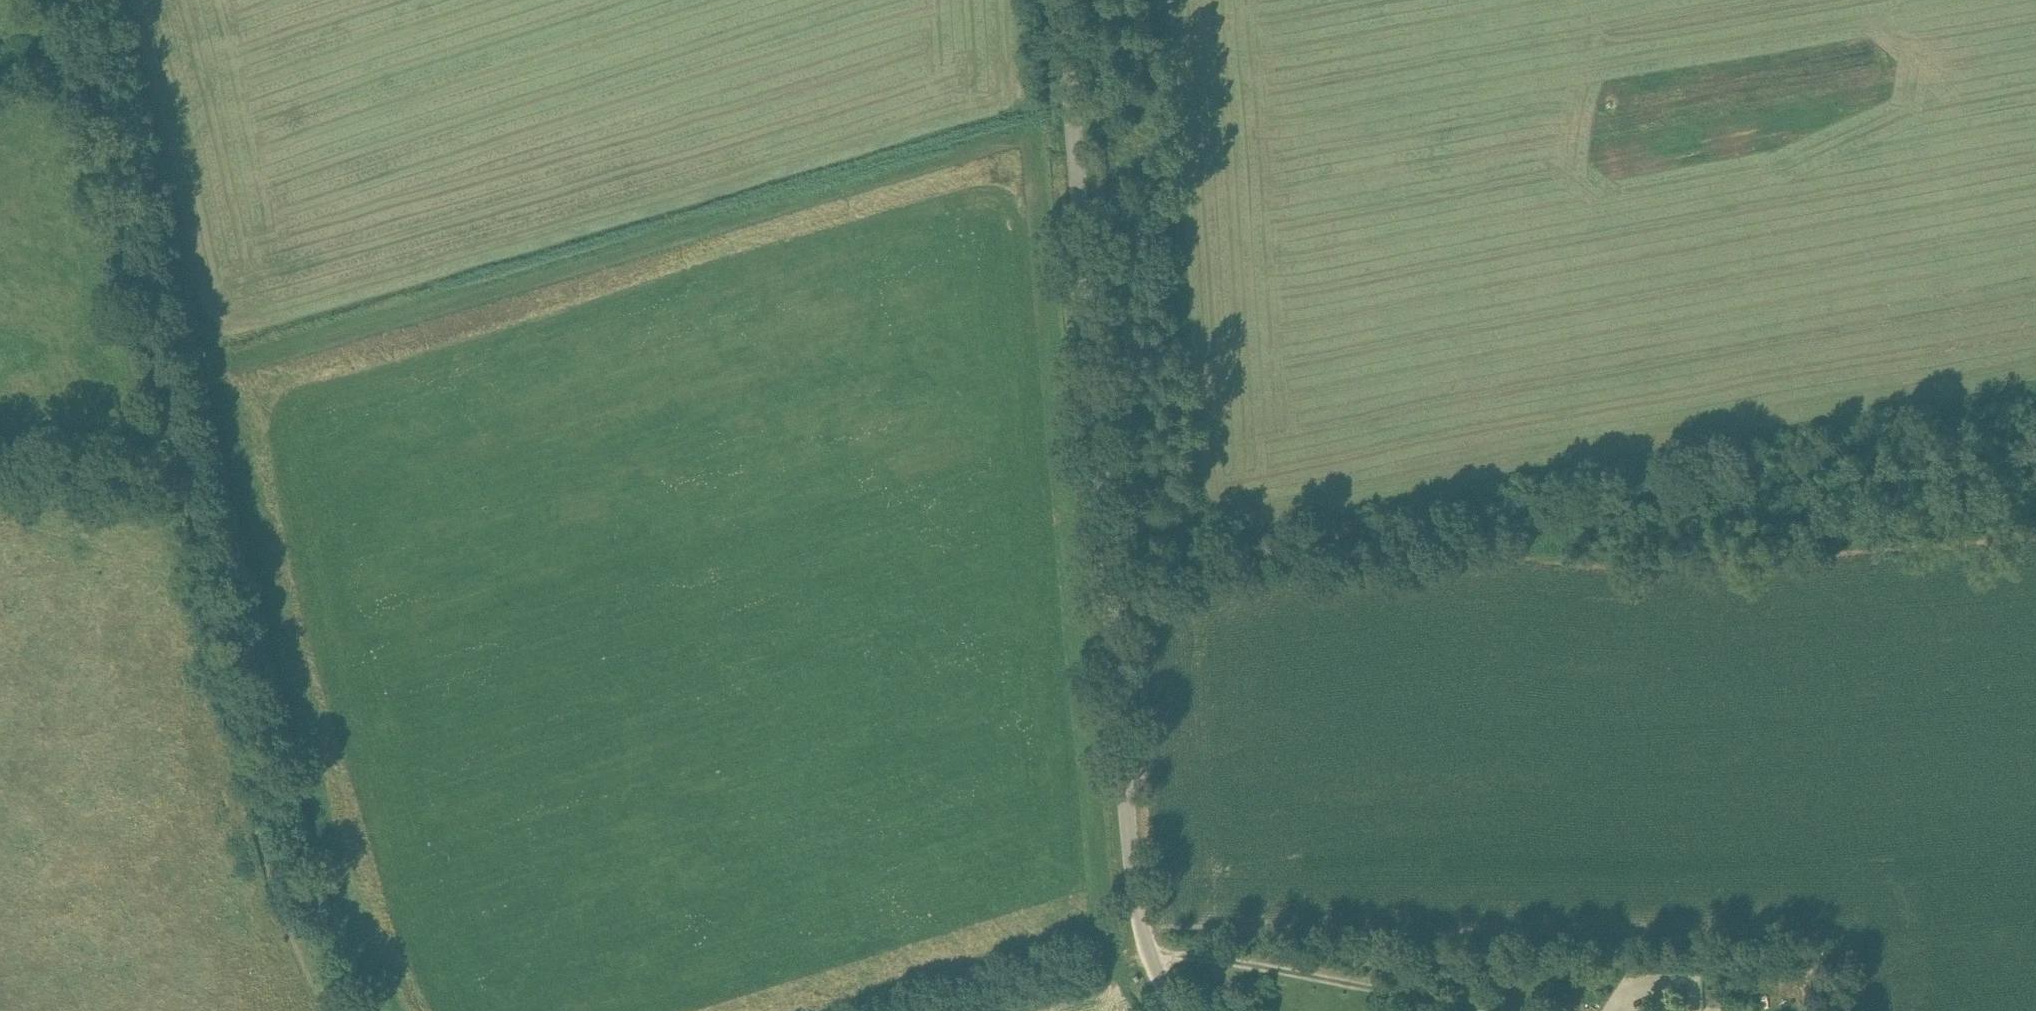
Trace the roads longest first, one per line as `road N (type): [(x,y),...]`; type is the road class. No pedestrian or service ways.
road 1 (unclassified): [(1157,1010),(1128,963),(1056,0)]
road 2 (track): [(0,469),(186,484)]

